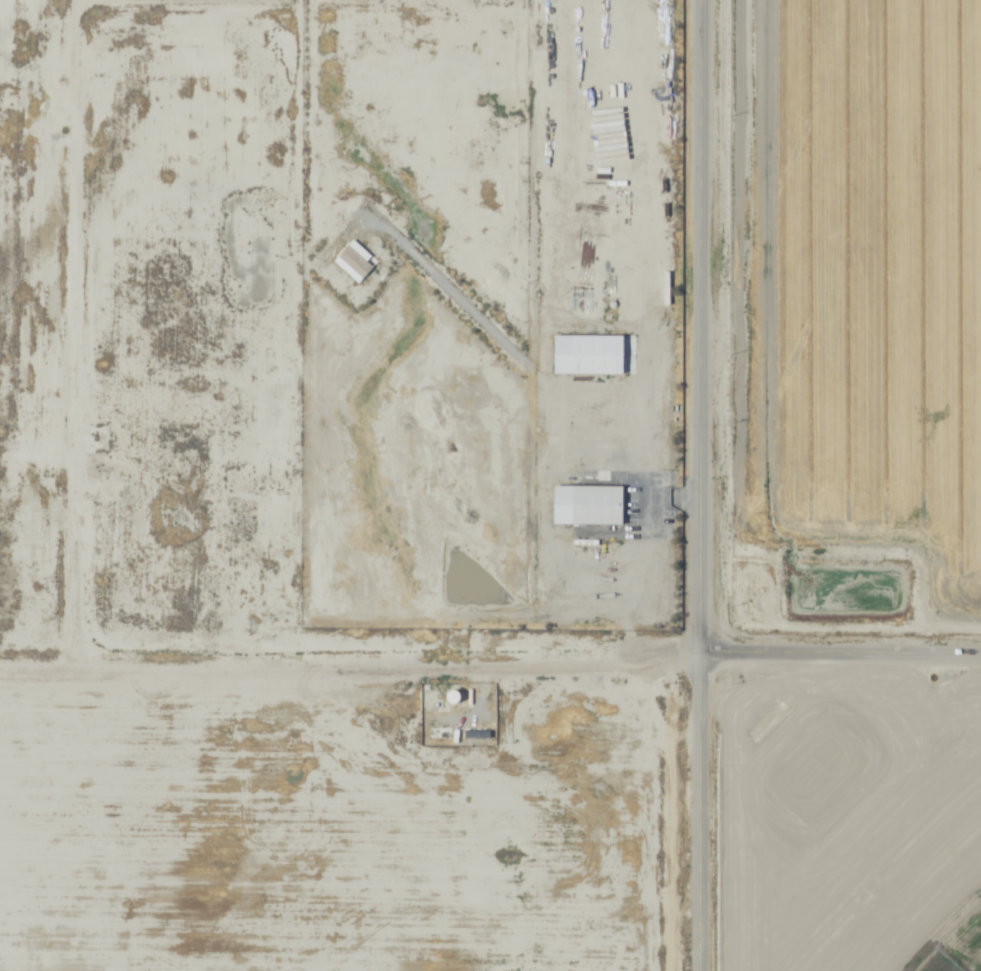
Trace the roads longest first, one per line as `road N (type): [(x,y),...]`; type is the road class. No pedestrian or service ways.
road 1 (secondary): [(706,970),(706,0)]
road 2 (track): [(702,655),(0,679)]
road 3 (track): [(70,679),(80,0)]
road 4 (track): [(706,5),(80,4)]
road 5 (tertiary): [(980,658),(702,655)]

